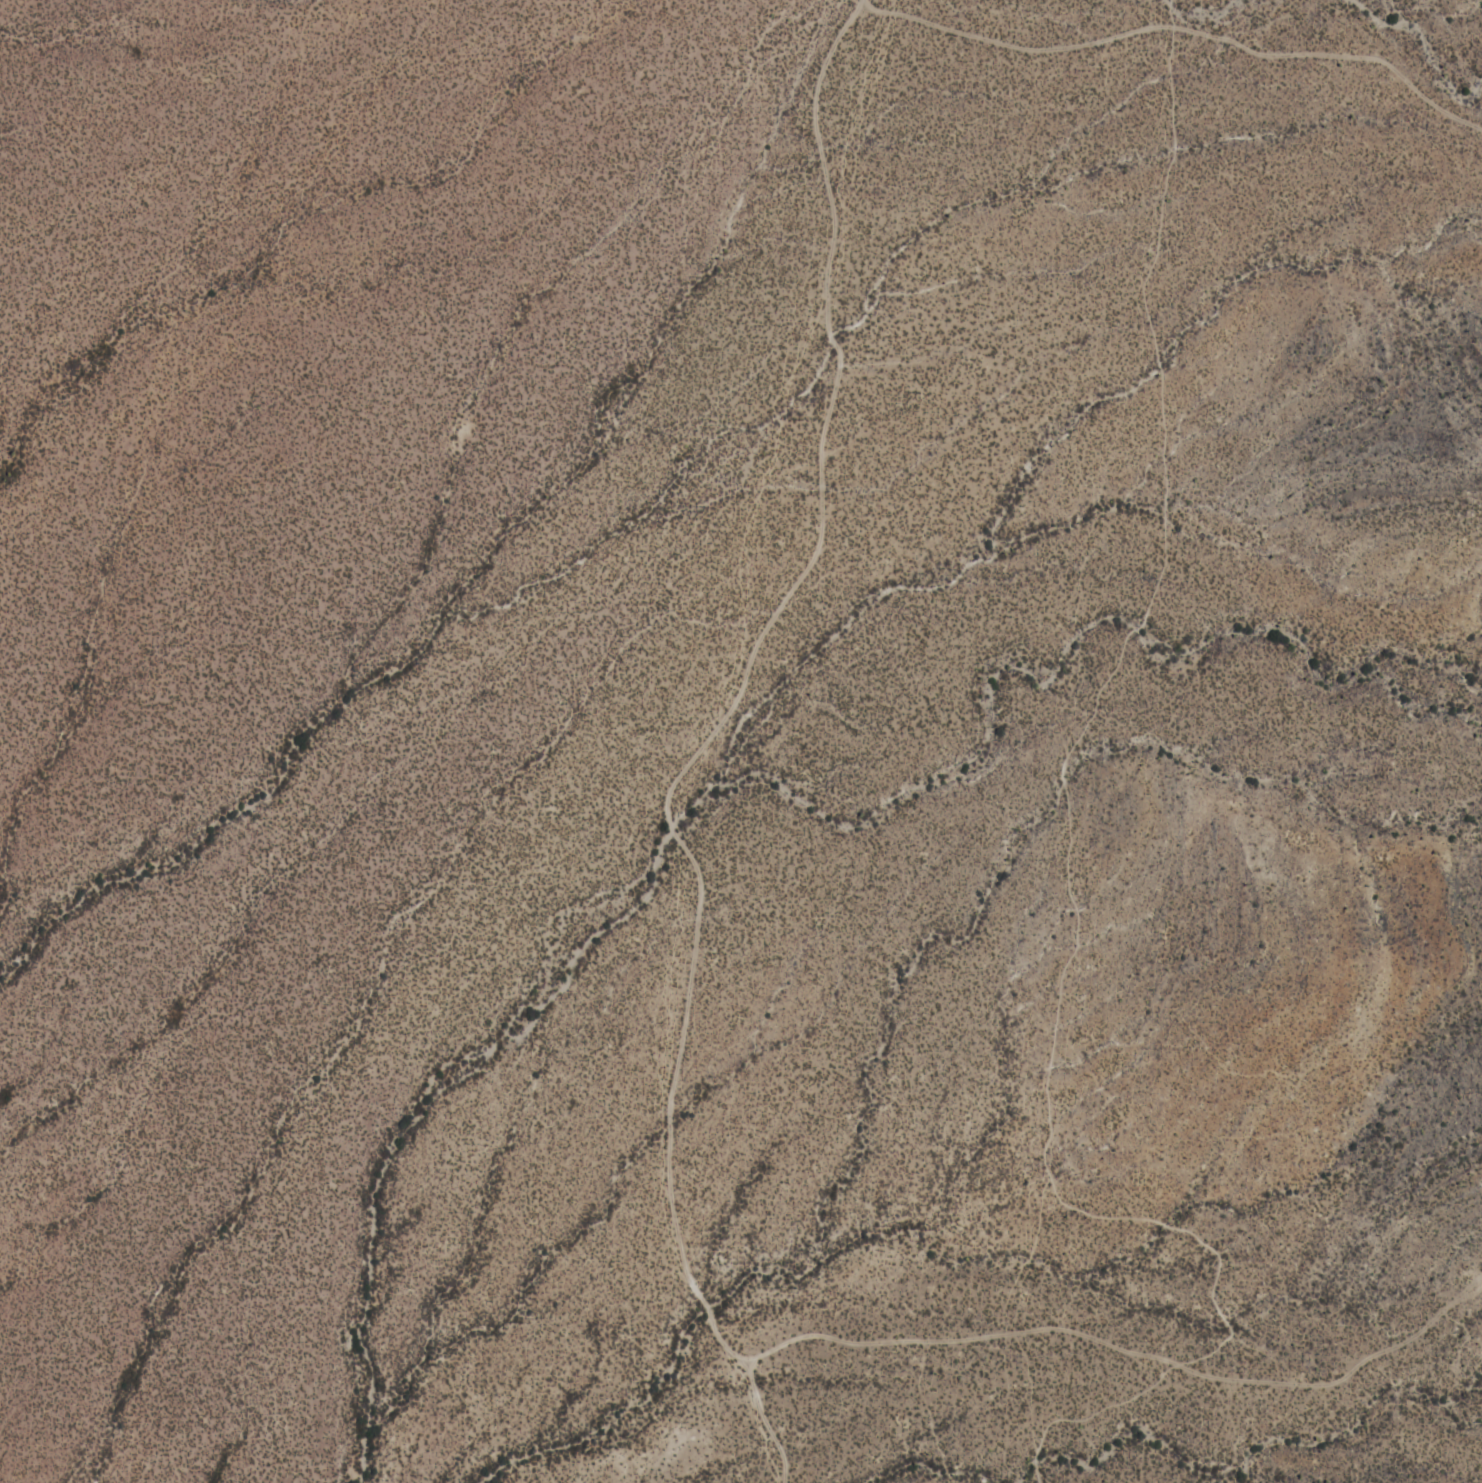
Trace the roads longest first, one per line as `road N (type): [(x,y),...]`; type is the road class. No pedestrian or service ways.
road 1 (track): [(864,1),(827,55),(815,99),(832,207),(827,317),(839,361),(823,430),(819,539),(667,803),(699,885),(670,1101),(670,1200),(691,1278),(744,1360),(780,1450),(783,1482)]
road 2 (track): [(864,1),(996,40),(1069,45),(1171,18),(1265,52),(1375,55),(1481,127)]
road 3 (track): [(744,1360),(811,1333),(854,1339),(1055,1327),(1214,1376)]

